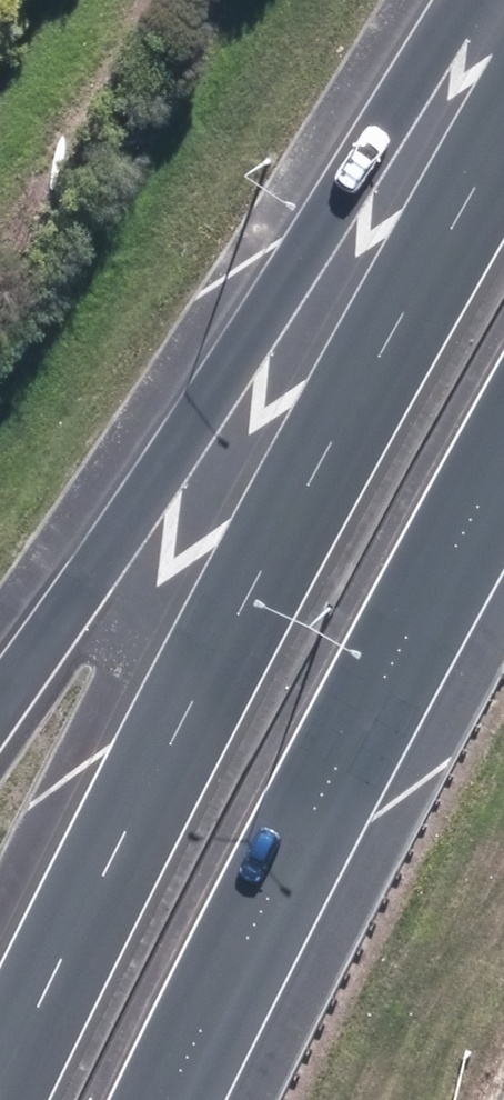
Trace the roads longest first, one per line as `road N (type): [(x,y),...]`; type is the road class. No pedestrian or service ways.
road 1 (motorway): [(0,1083),(328,454),(503,151)]
road 2 (motorway): [(0,696),(436,59),(492,0)]
road 3 (motorway): [(503,460),(246,923),(162,1099)]

